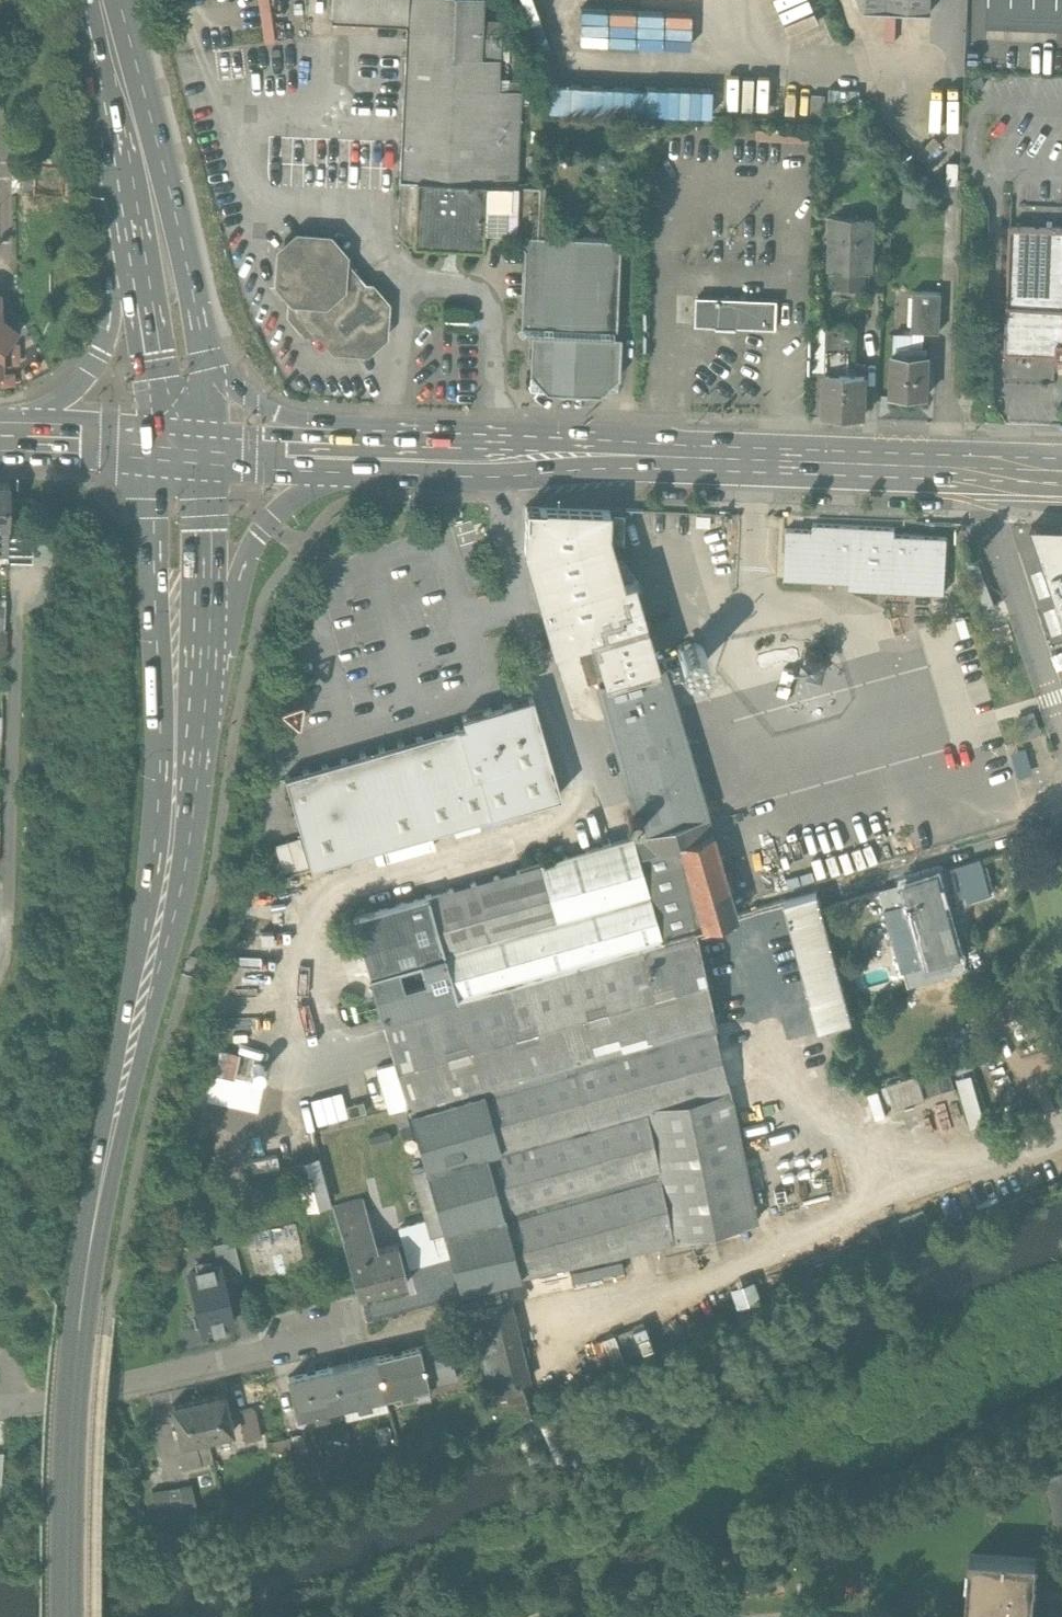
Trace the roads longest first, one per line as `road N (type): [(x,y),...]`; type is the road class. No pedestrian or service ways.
road 1 (primary): [(64,1616),(69,1383),(98,1195),(173,829),(182,695)]
road 2 (primary): [(1061,474),(360,454)]
road 3 (unclassified): [(0,1408),(48,1405),(335,1335)]
road 4 (primary): [(159,444),(158,588),(182,695)]
road 5 (primary): [(203,623),(269,521),(360,454)]
road 6 (secondary): [(142,264),(95,366),(18,436)]
road 7 (primary): [(205,368),(176,224),(147,181)]
road 8 (primary): [(147,181),(100,0)]
road 9 (primary): [(142,264),(159,444)]
road 10 (primary): [(203,623),(201,446)]
road 11 (primary): [(327,452),(296,421),(205,368)]
road 12 (secondary): [(159,444),(18,436)]
road 13 (primary): [(327,452),(201,446)]

